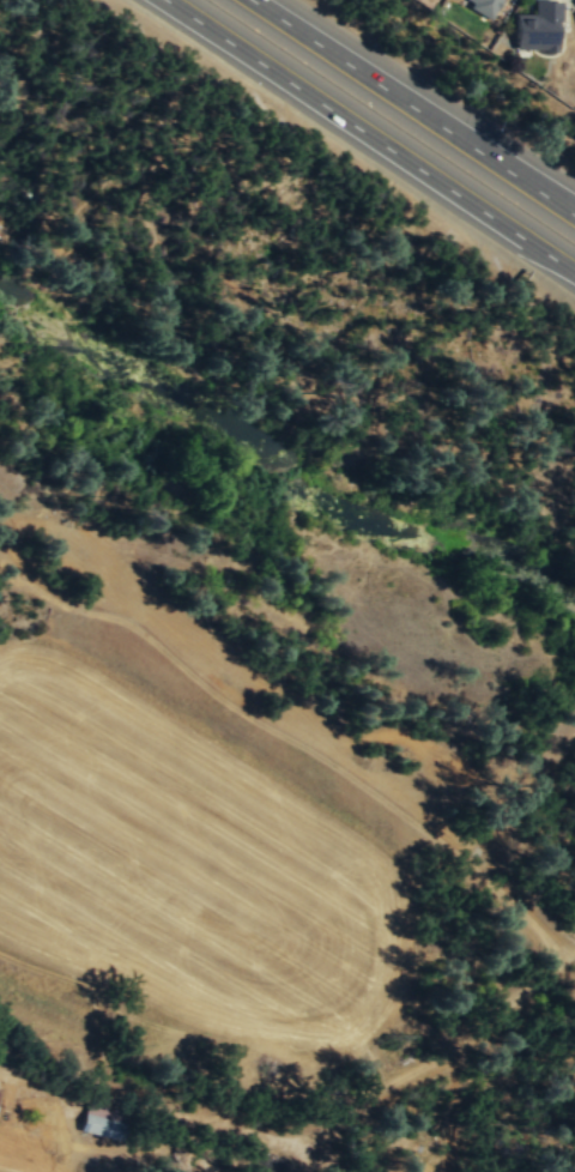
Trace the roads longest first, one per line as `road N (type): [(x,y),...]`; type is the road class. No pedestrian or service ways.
road 1 (motorway): [(165,0),(574,274)]
road 2 (motorway): [(574,212),(255,0)]

